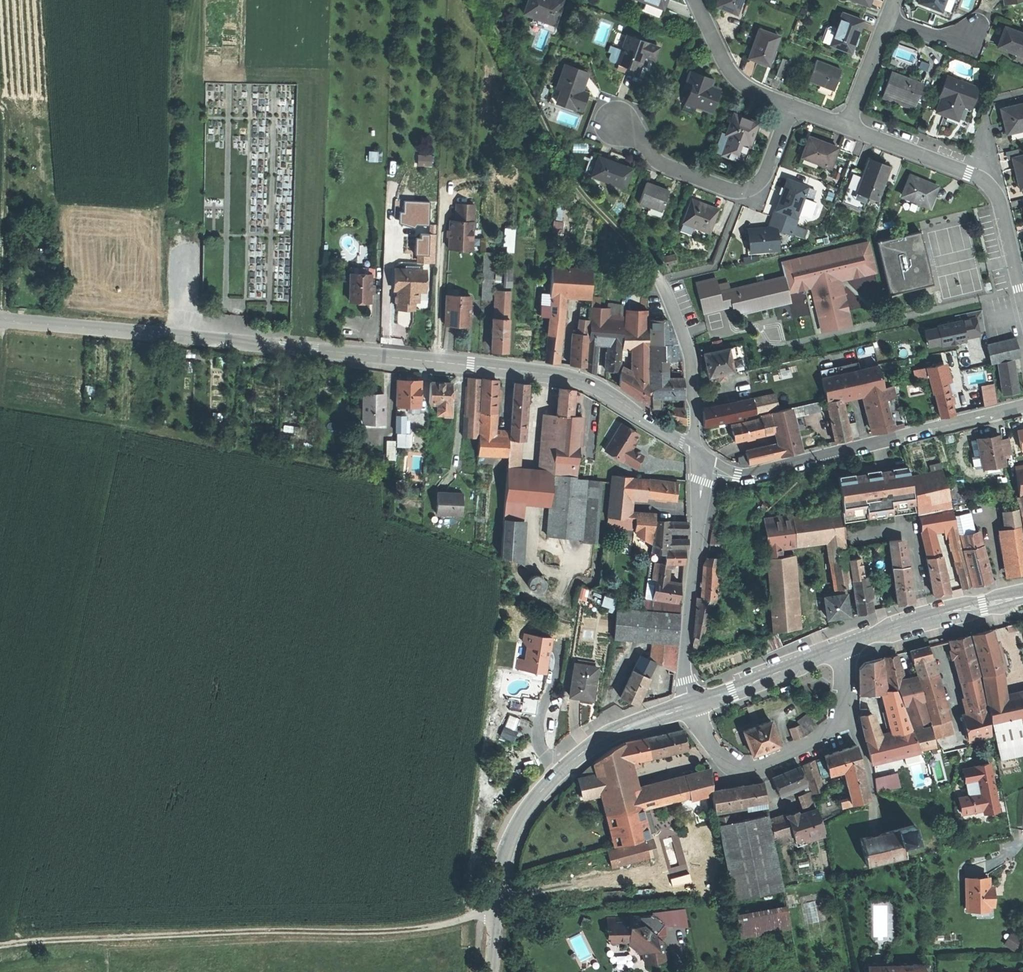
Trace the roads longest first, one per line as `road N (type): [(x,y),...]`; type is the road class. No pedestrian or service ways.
road 1 (tertiary): [(0,320),(566,377),(604,391),(699,454)]
road 2 (track): [(0,945),(407,929),(495,912)]
road 3 (secondary): [(690,705),(598,741),(531,804),(500,874),(492,971)]
road 4 (tertiary): [(1022,407),(757,473),(725,470),(699,454)]
road 5 (track): [(477,0),(580,189),(659,280)]
road 6 (residential): [(1022,299),(1001,206),(986,182),(847,128)]
road 7 (residential): [(841,647),(840,720),(826,736),(766,765),(725,761),(690,705)]
road 8 (residential): [(699,454),(684,657),(690,705)]
road 9 (residential): [(793,107),(767,173),(741,191),(671,168),(614,121)]
road 10 (secondary): [(1022,596),(841,647)]
road 11 (residential): [(659,280),(690,355),(699,454)]
road 12 (secondary): [(841,647),(690,705)]
road 13 (residential): [(793,107),(731,73),(695,0)]

